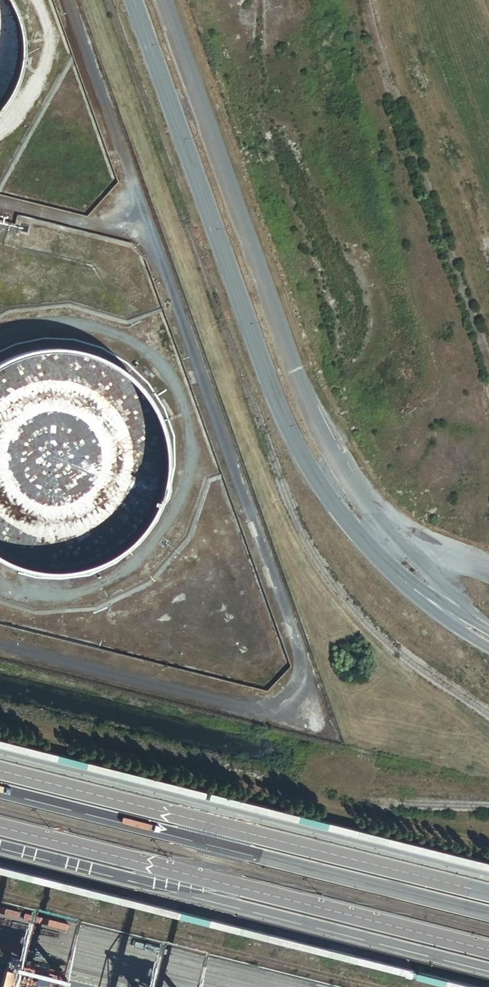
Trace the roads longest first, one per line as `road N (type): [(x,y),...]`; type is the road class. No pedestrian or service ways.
road 1 (unclassified): [(132,0),(297,445),(384,563),(488,638)]
road 2 (unclassified): [(0,845),(488,968)]
road 3 (unclassified): [(488,950),(0,827)]
road 4 (unclassified): [(0,790),(488,913)]
road 5 (unclassified): [(488,893),(0,771)]

